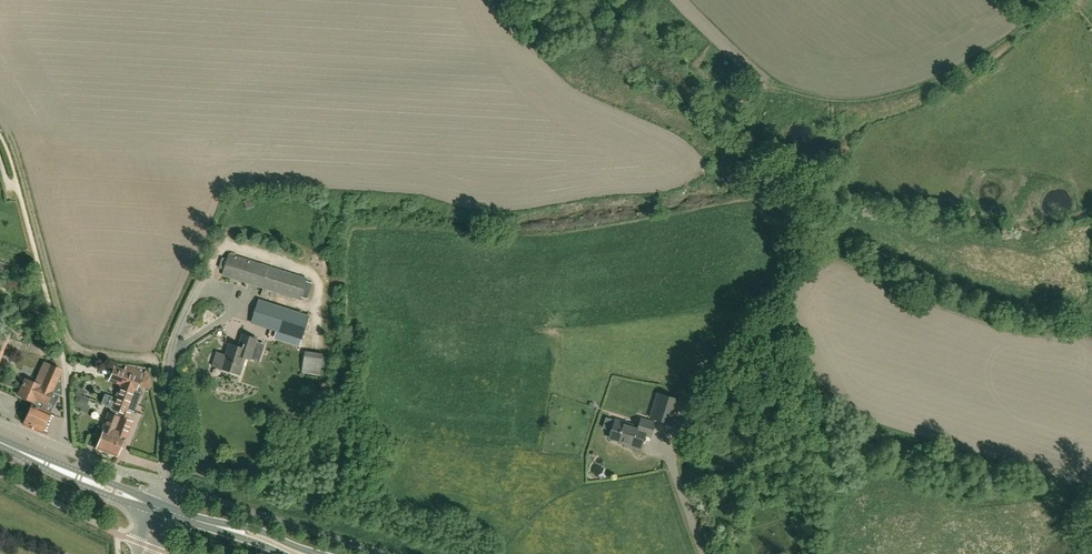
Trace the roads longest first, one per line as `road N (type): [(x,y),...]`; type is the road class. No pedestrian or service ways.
road 1 (track): [(171,473),(154,363),(87,351),(65,335),(3,128)]
road 2 (track): [(61,350),(19,190)]
road 3 (primary): [(298,553),(158,508)]

